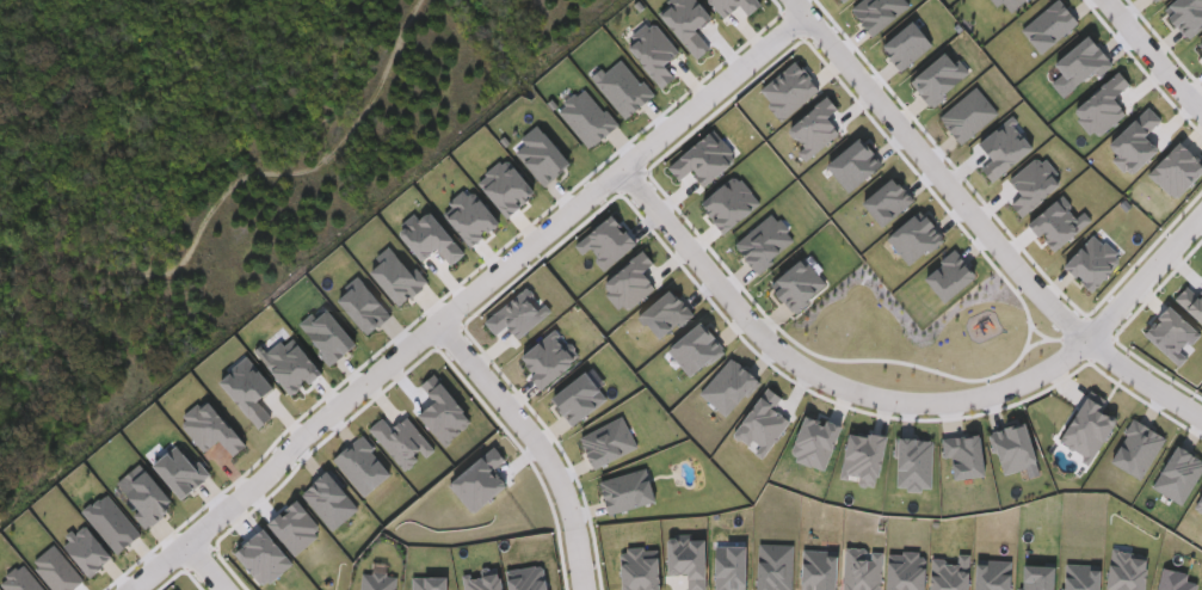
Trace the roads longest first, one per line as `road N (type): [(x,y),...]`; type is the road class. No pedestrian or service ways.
road 1 (residential): [(123,589),(439,327),(795,13)]
road 2 (residential): [(618,164),(763,346),(819,383),(883,405),(950,408),(1017,393),(1089,342),(1201,224)]
road 3 (residential): [(1201,420),(1089,342),(786,0)]
road 4 (residential): [(439,327),(535,436),(565,486),(588,589)]
road 5 (residential): [(1107,0),(1201,115)]

